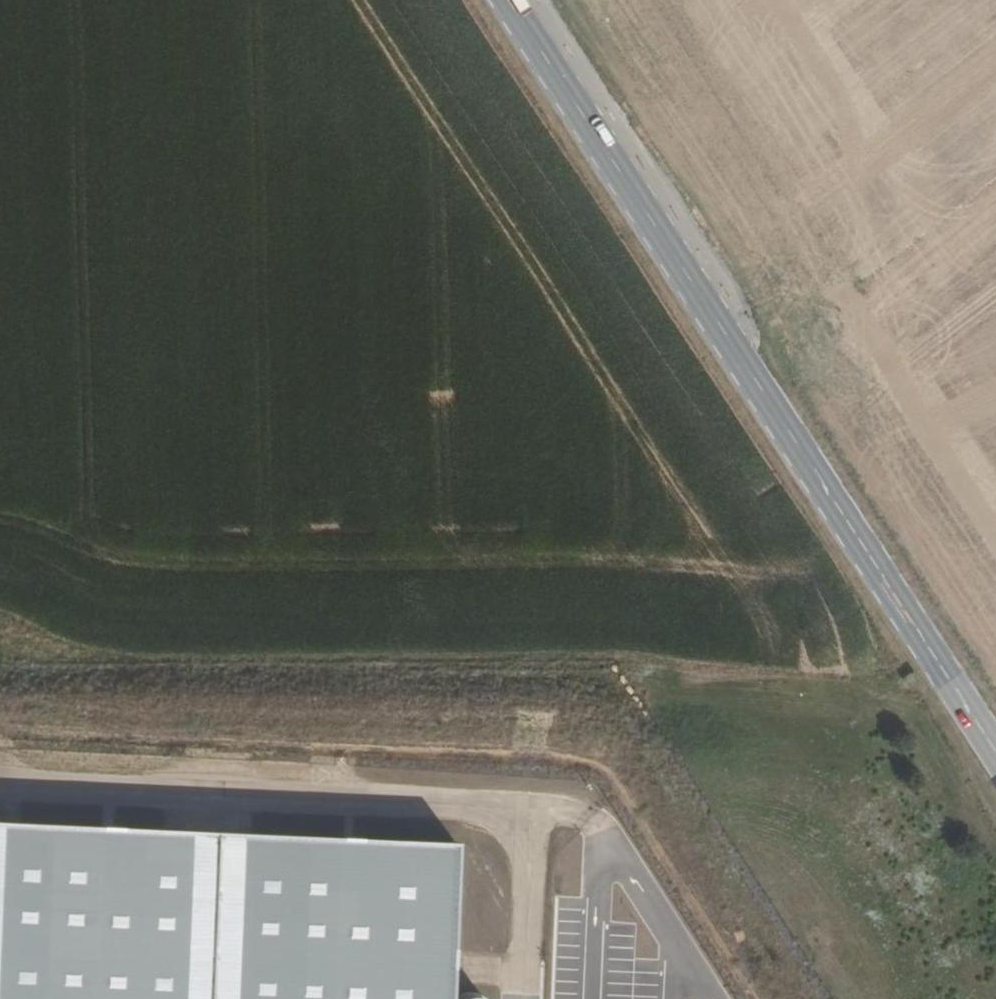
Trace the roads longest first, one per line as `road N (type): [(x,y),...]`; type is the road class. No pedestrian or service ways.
road 1 (secondary): [(995,752),(507,0)]

